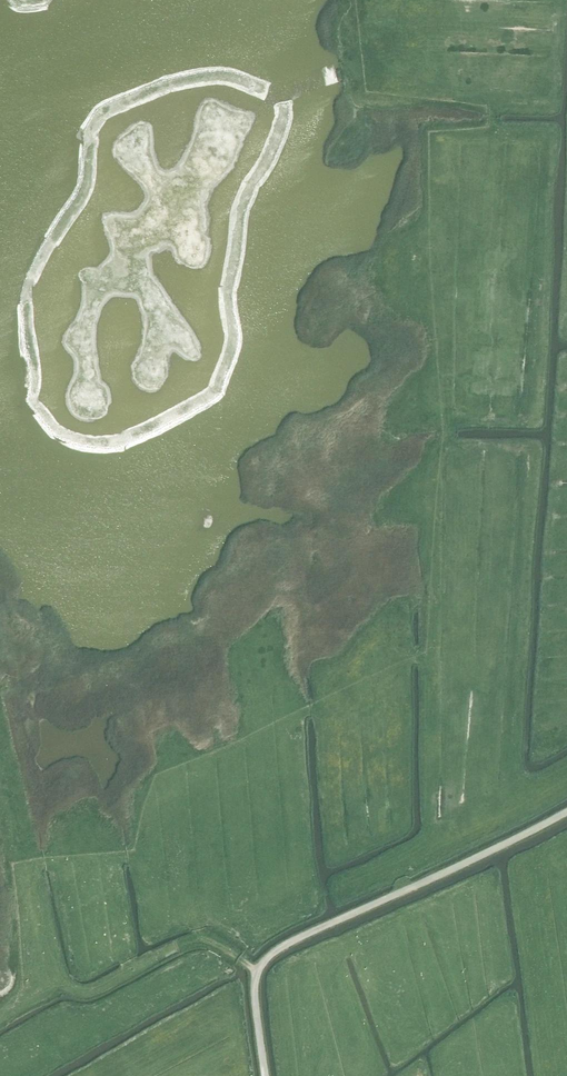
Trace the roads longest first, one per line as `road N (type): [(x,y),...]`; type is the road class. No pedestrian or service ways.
road 1 (unclassified): [(265,1075),(256,979),(282,947),(566,814)]

